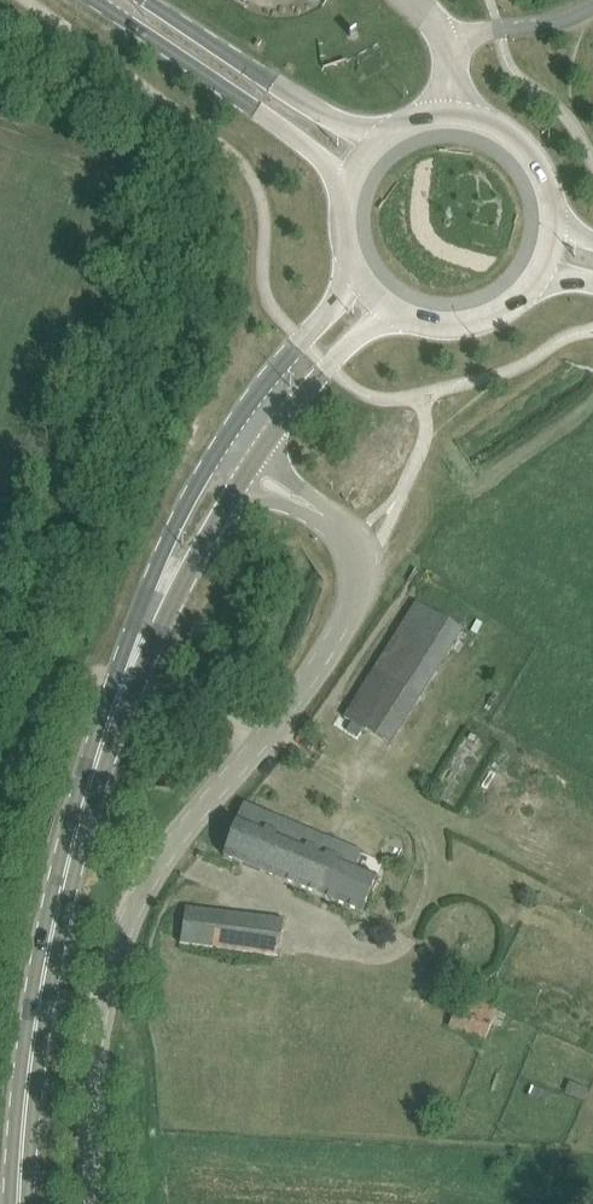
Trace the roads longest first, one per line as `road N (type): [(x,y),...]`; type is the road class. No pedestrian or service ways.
road 1 (unclassified): [(93,1203),(103,1012),(127,929),(169,855),(266,744),(353,610),(358,558),(343,525)]
road 2 (primary): [(21,1203),(47,960),(83,800),(157,605)]
road 3 (track): [(266,744),(126,677),(71,682),(24,723),(0,774)]
road 4 (primary): [(86,0),(294,136),(348,188)]
road 5 (primary): [(377,144),(146,0)]
road 6 (primary): [(358,276),(215,448)]
road 7 (unclassified): [(451,115),(453,43),(556,26),(592,10)]
road 8 (primary): [(262,460),(330,372),(393,311)]
road 9 (primary): [(215,448),(162,547),(157,605)]
road 10 (primary): [(393,311),(432,326),(474,324),(512,306),(540,274)]
road 11 (primary): [(555,224),(536,161),(484,121),(451,115)]
road 12 (primary): [(157,605),(201,562),(242,491)]

